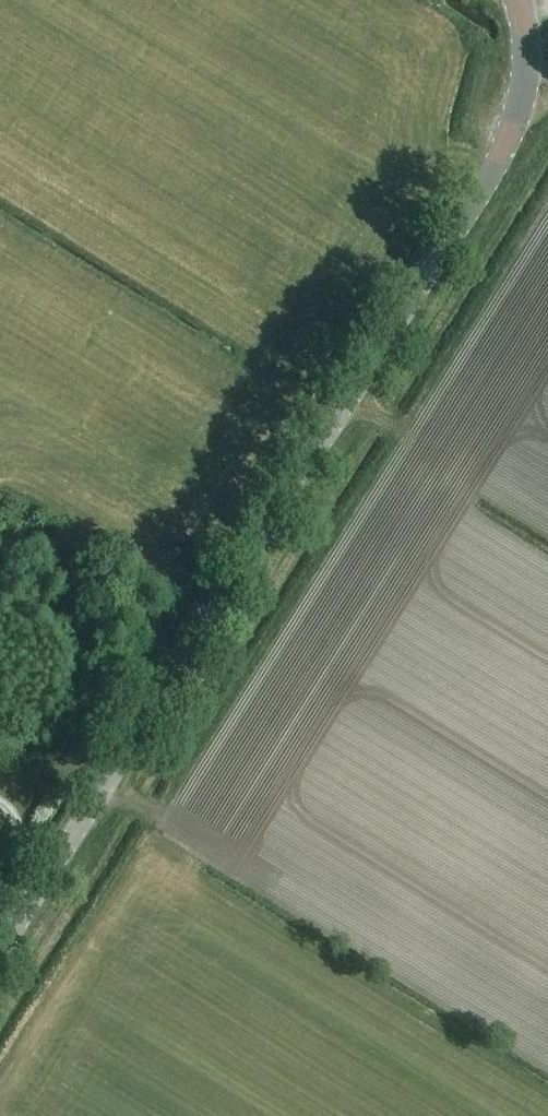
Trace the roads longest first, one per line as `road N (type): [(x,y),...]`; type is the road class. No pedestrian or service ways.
road 1 (tertiary): [(0,952),(499,157),(523,82),(520,0)]

